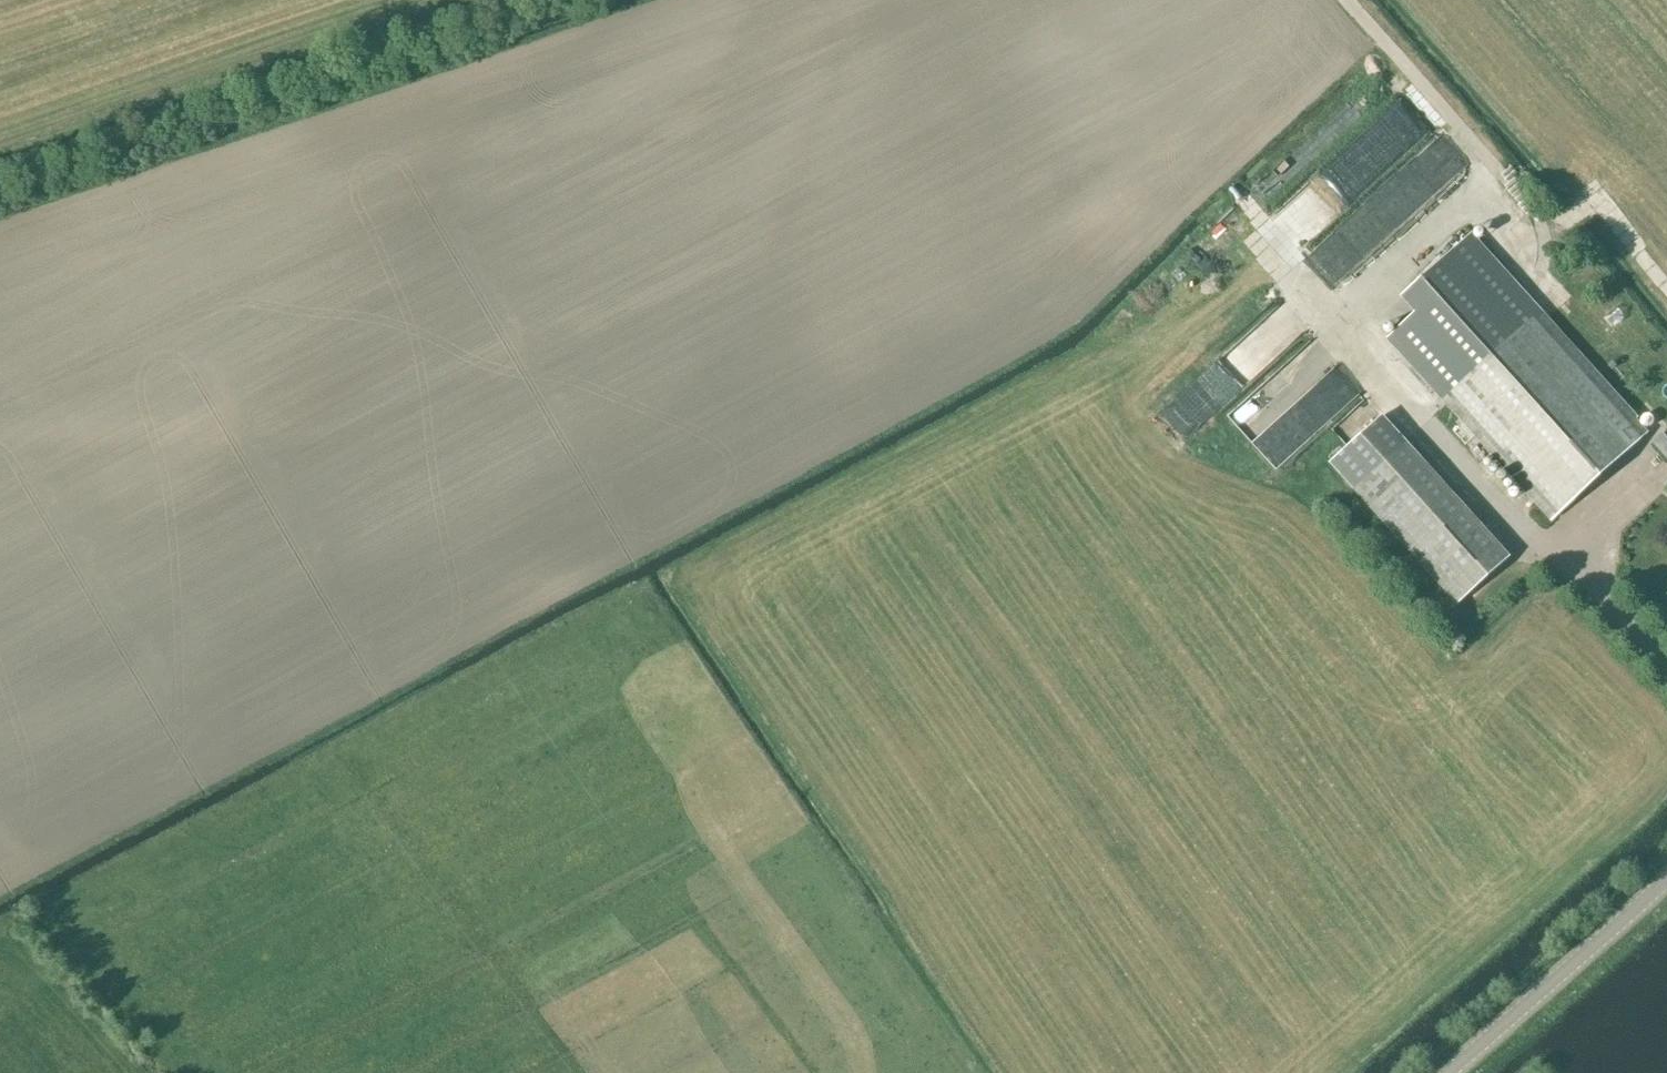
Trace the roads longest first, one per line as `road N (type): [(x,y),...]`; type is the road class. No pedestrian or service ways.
road 1 (track): [(1348,0),(1478,157),(1478,193),(1461,225),(1370,311),(1362,350),(1541,545),(1567,553)]
road 2 (tertiary): [(1449,1072),(1666,880)]

